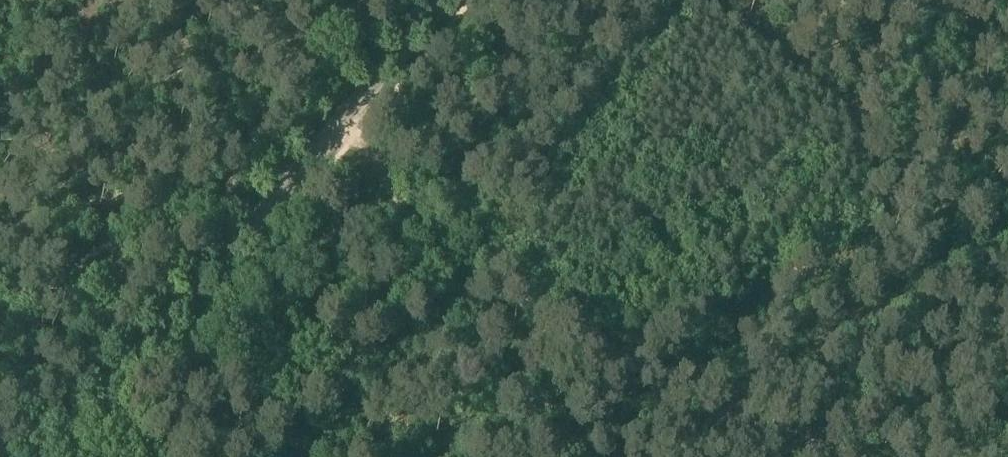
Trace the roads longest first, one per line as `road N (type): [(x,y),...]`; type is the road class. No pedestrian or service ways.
road 1 (unclassified): [(69,456),(455,0)]
road 2 (track): [(572,456),(337,144)]
road 3 (track): [(1007,248),(832,361)]
road 4 (track): [(832,361),(672,456)]

